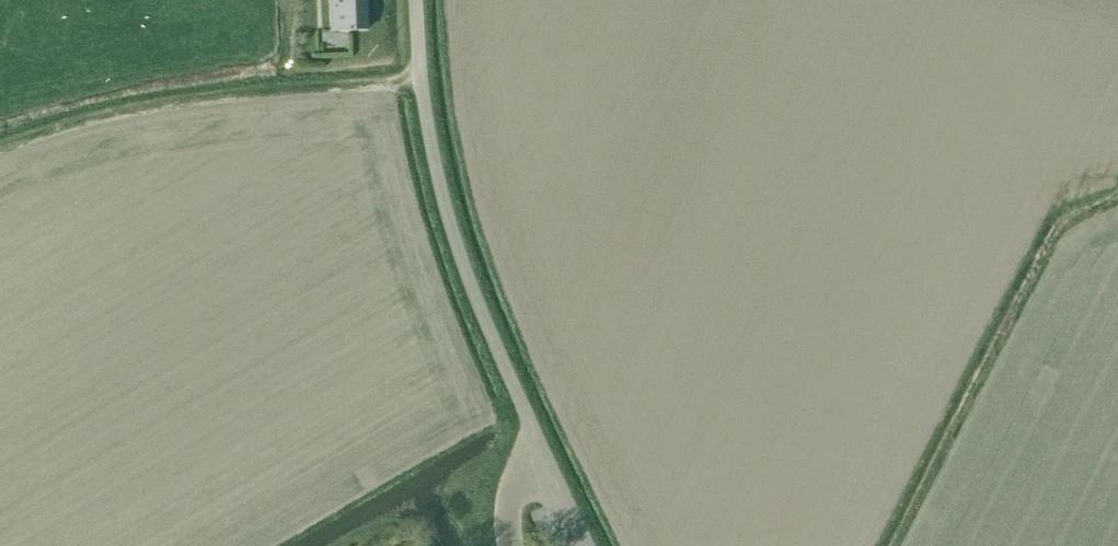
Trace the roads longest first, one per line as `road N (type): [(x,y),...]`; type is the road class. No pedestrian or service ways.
road 1 (unclassified): [(586,545),(460,260),(431,148),(413,0)]

